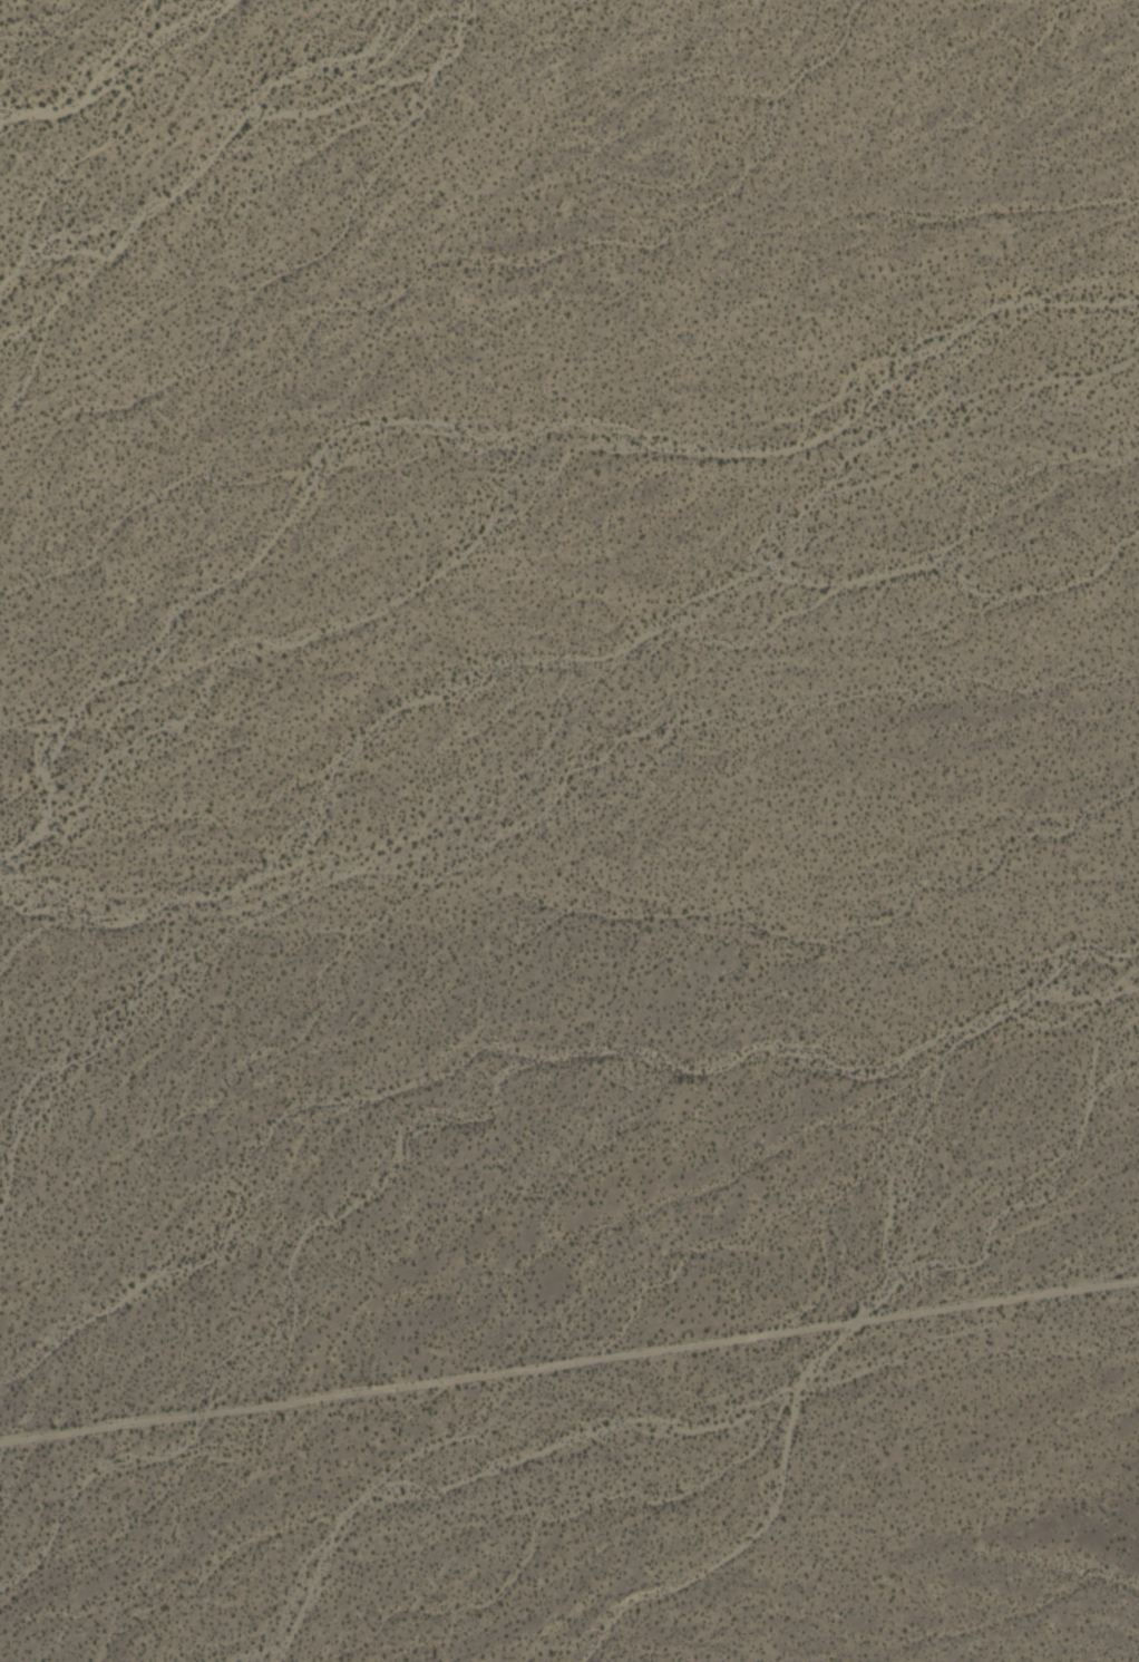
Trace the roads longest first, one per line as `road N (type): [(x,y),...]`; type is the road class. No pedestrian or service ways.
road 1 (track): [(1138,1280),(0,1444)]

